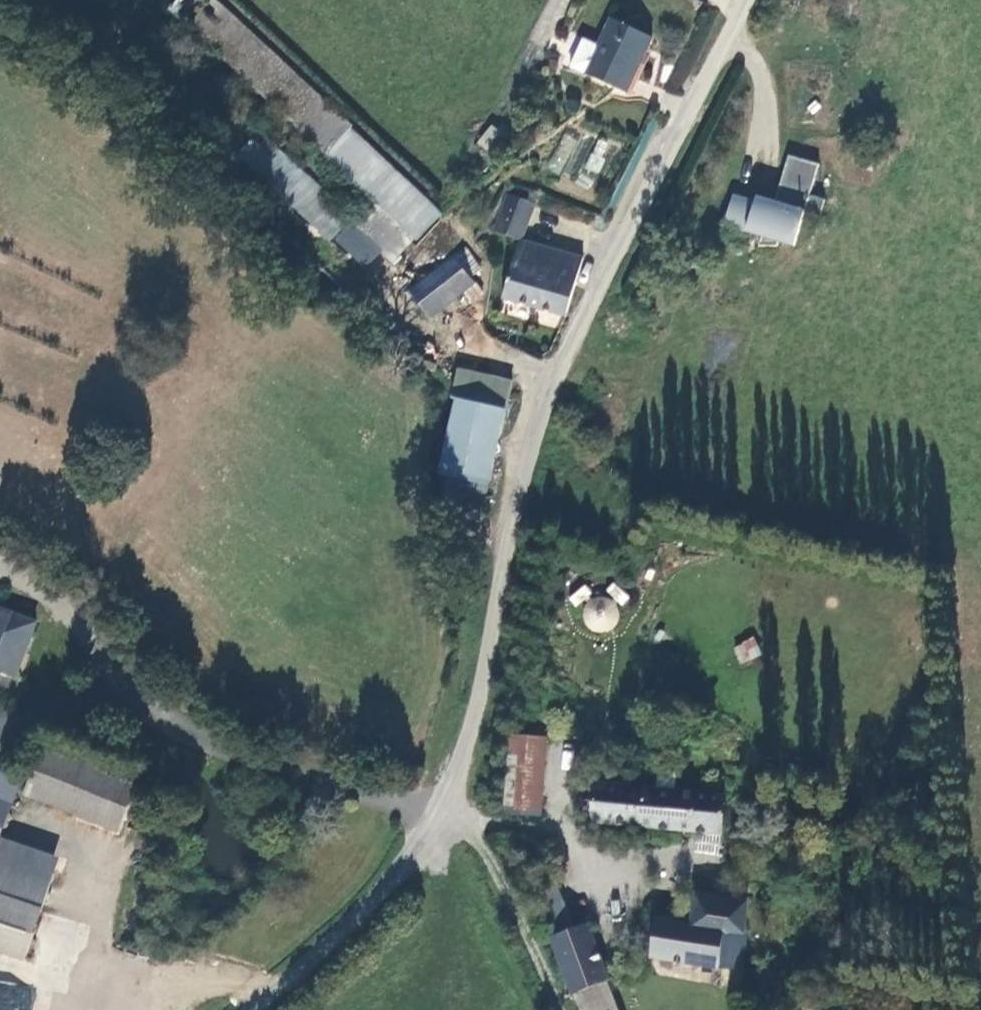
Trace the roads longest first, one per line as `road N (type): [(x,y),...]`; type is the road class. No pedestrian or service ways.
road 1 (unclassified): [(243,1009),(362,910),(413,854),(454,785),(543,407),(741,0)]

